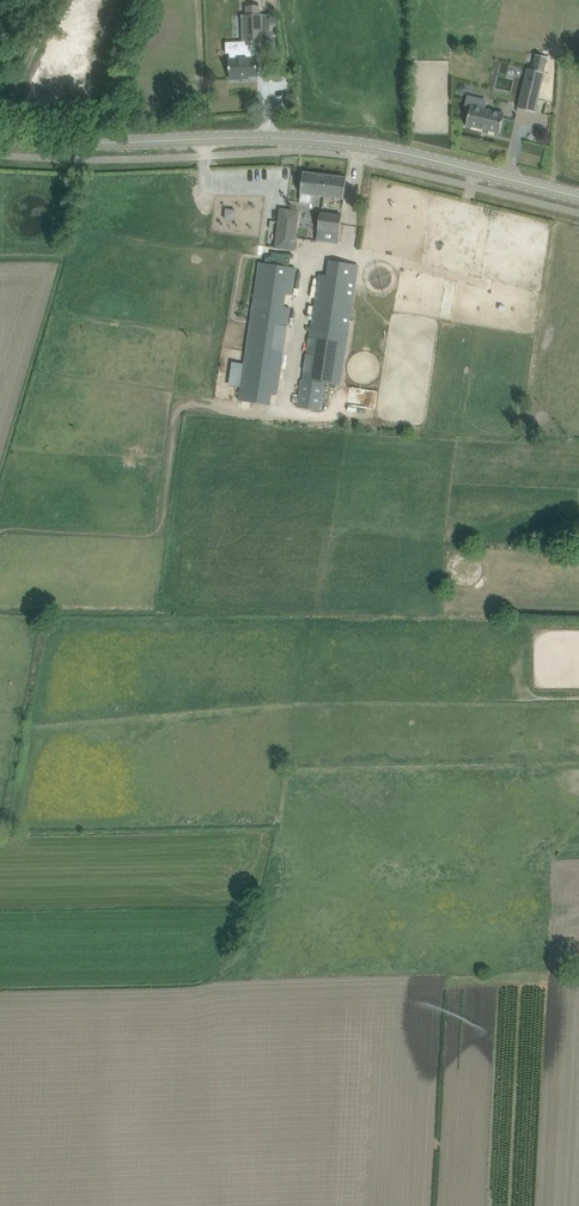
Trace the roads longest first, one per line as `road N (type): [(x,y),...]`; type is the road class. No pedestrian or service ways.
road 1 (tertiary): [(578,196),(328,141),(0,138)]

